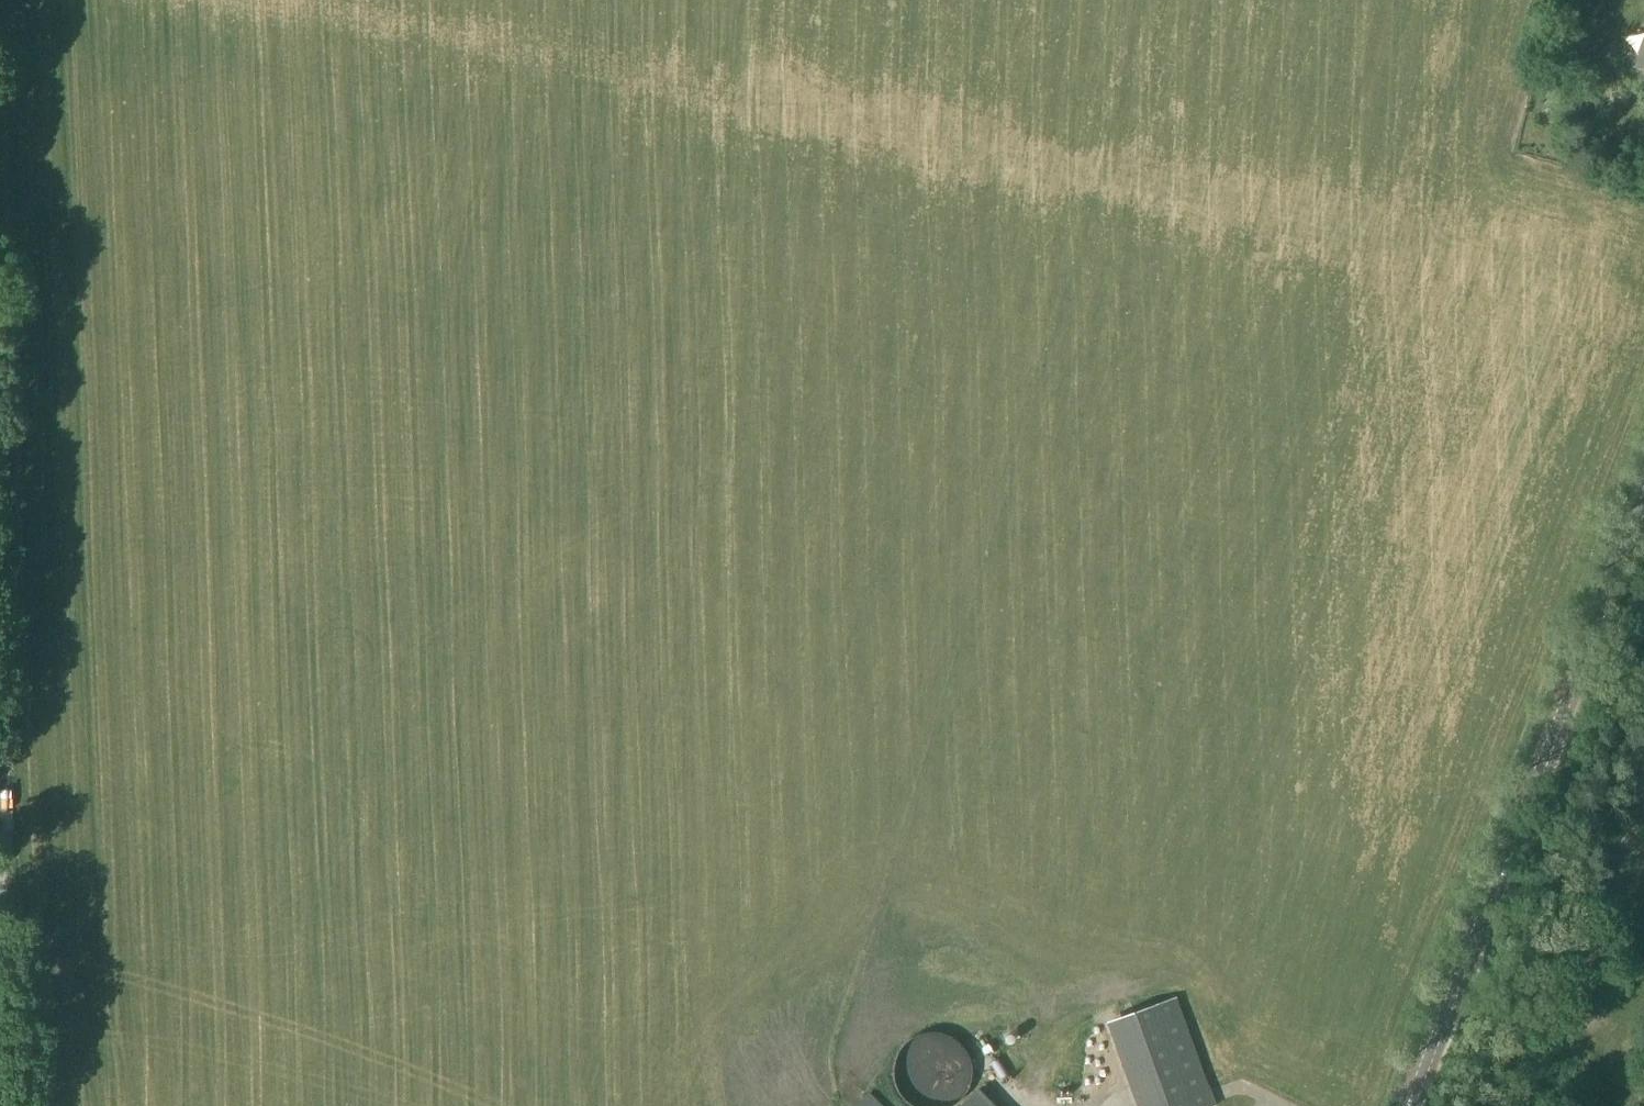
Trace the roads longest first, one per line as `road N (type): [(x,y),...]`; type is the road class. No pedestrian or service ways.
road 1 (tertiary): [(1411,1105),(1643,499)]
road 2 (unclassified): [(6,1105),(0,956)]

